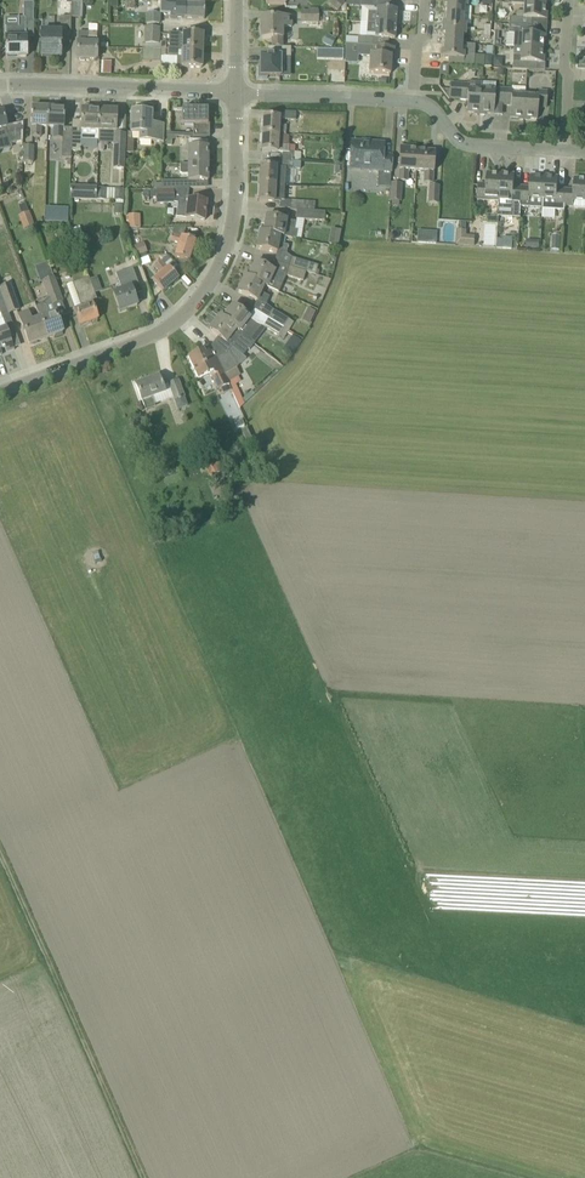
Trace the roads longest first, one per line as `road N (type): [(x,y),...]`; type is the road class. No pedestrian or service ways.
road 1 (residential): [(0,388),(181,315),(223,239),(236,96)]
road 2 (track): [(146,1177),(0,847)]
road 3 (residential): [(236,96),(0,86)]
road 4 (residential): [(413,100),(236,96)]
road 5 (residential): [(559,145),(475,140),(430,103),(413,100)]
road 6 (residential): [(559,145),(567,0)]

